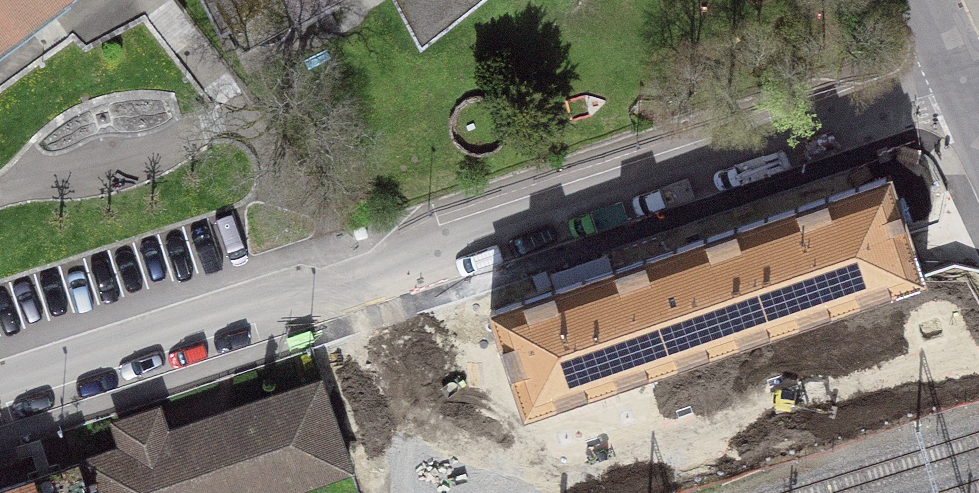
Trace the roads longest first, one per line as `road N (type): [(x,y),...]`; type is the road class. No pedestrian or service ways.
road 1 (residential): [(956,75),(0,392)]

